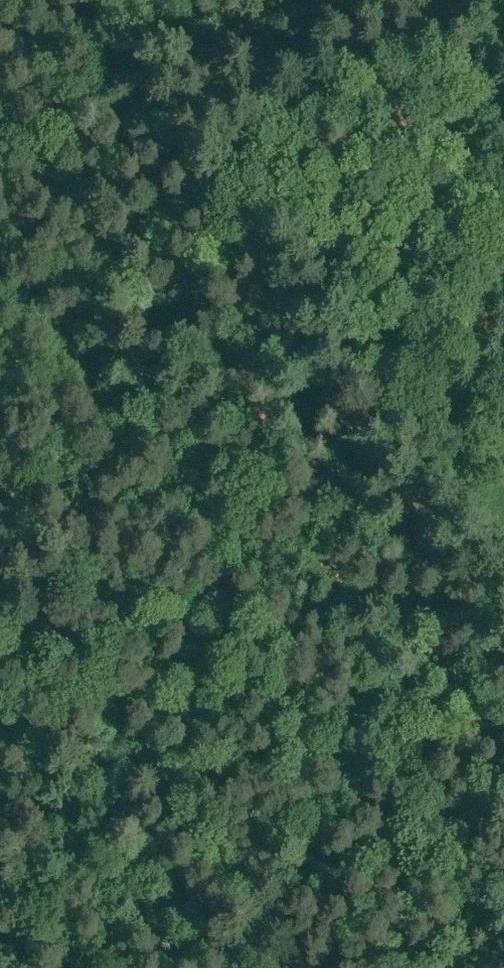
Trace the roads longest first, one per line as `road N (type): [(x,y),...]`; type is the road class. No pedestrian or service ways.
road 1 (track): [(503,656),(93,0)]
road 2 (track): [(445,0),(465,61),(466,163),(447,304),(421,383),(375,452)]

